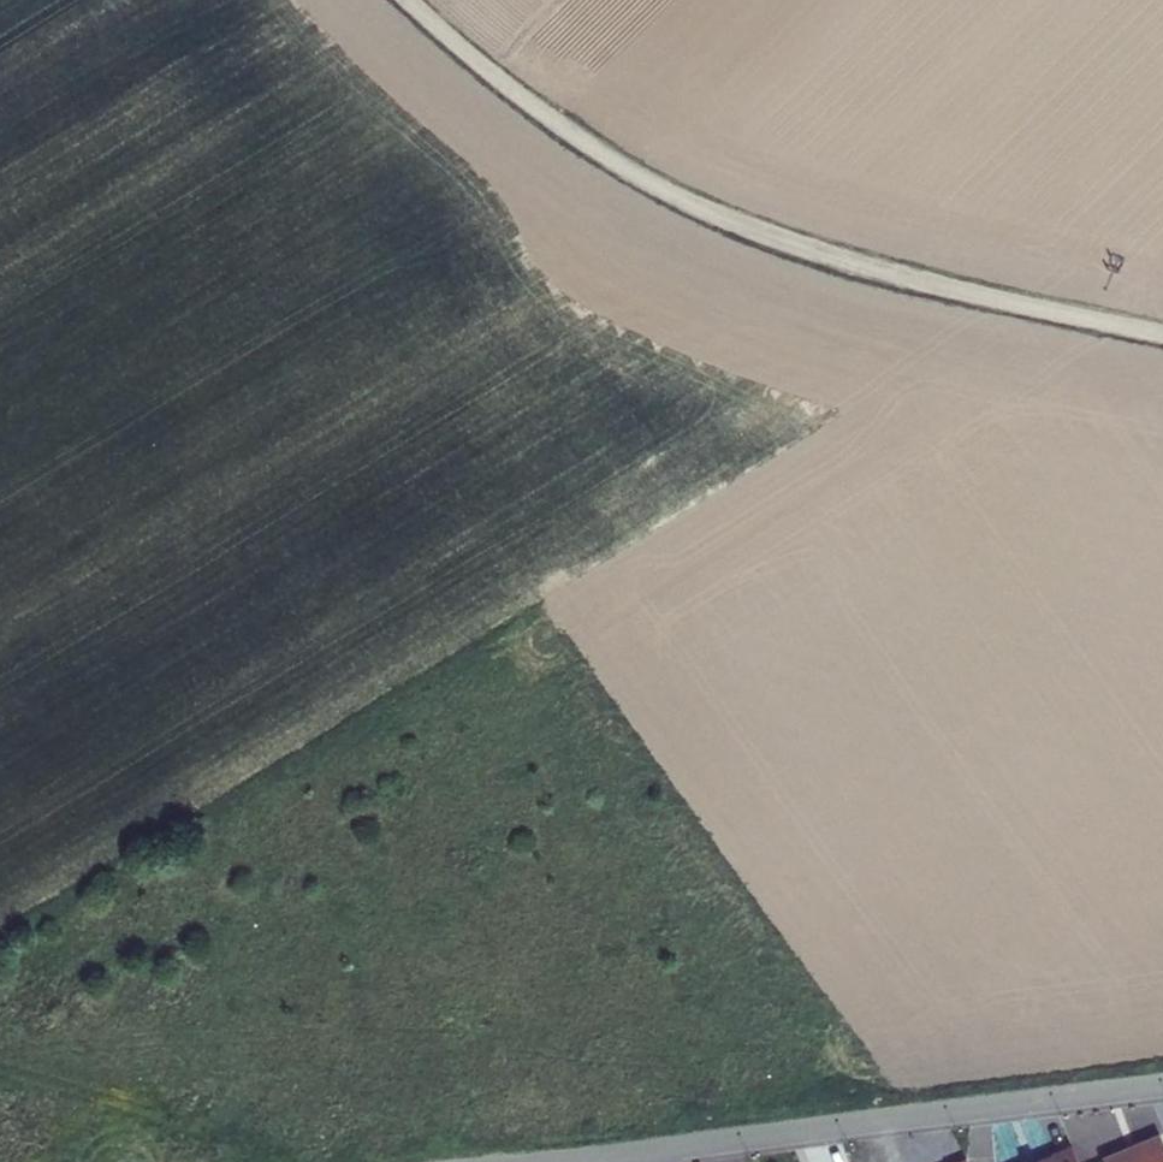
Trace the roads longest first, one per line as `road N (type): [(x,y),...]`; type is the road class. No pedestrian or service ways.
road 1 (unclassified): [(1162,334),(880,272),(724,220),(574,136),(406,0)]
road 2 (residential): [(609,1155),(1162,1085)]

